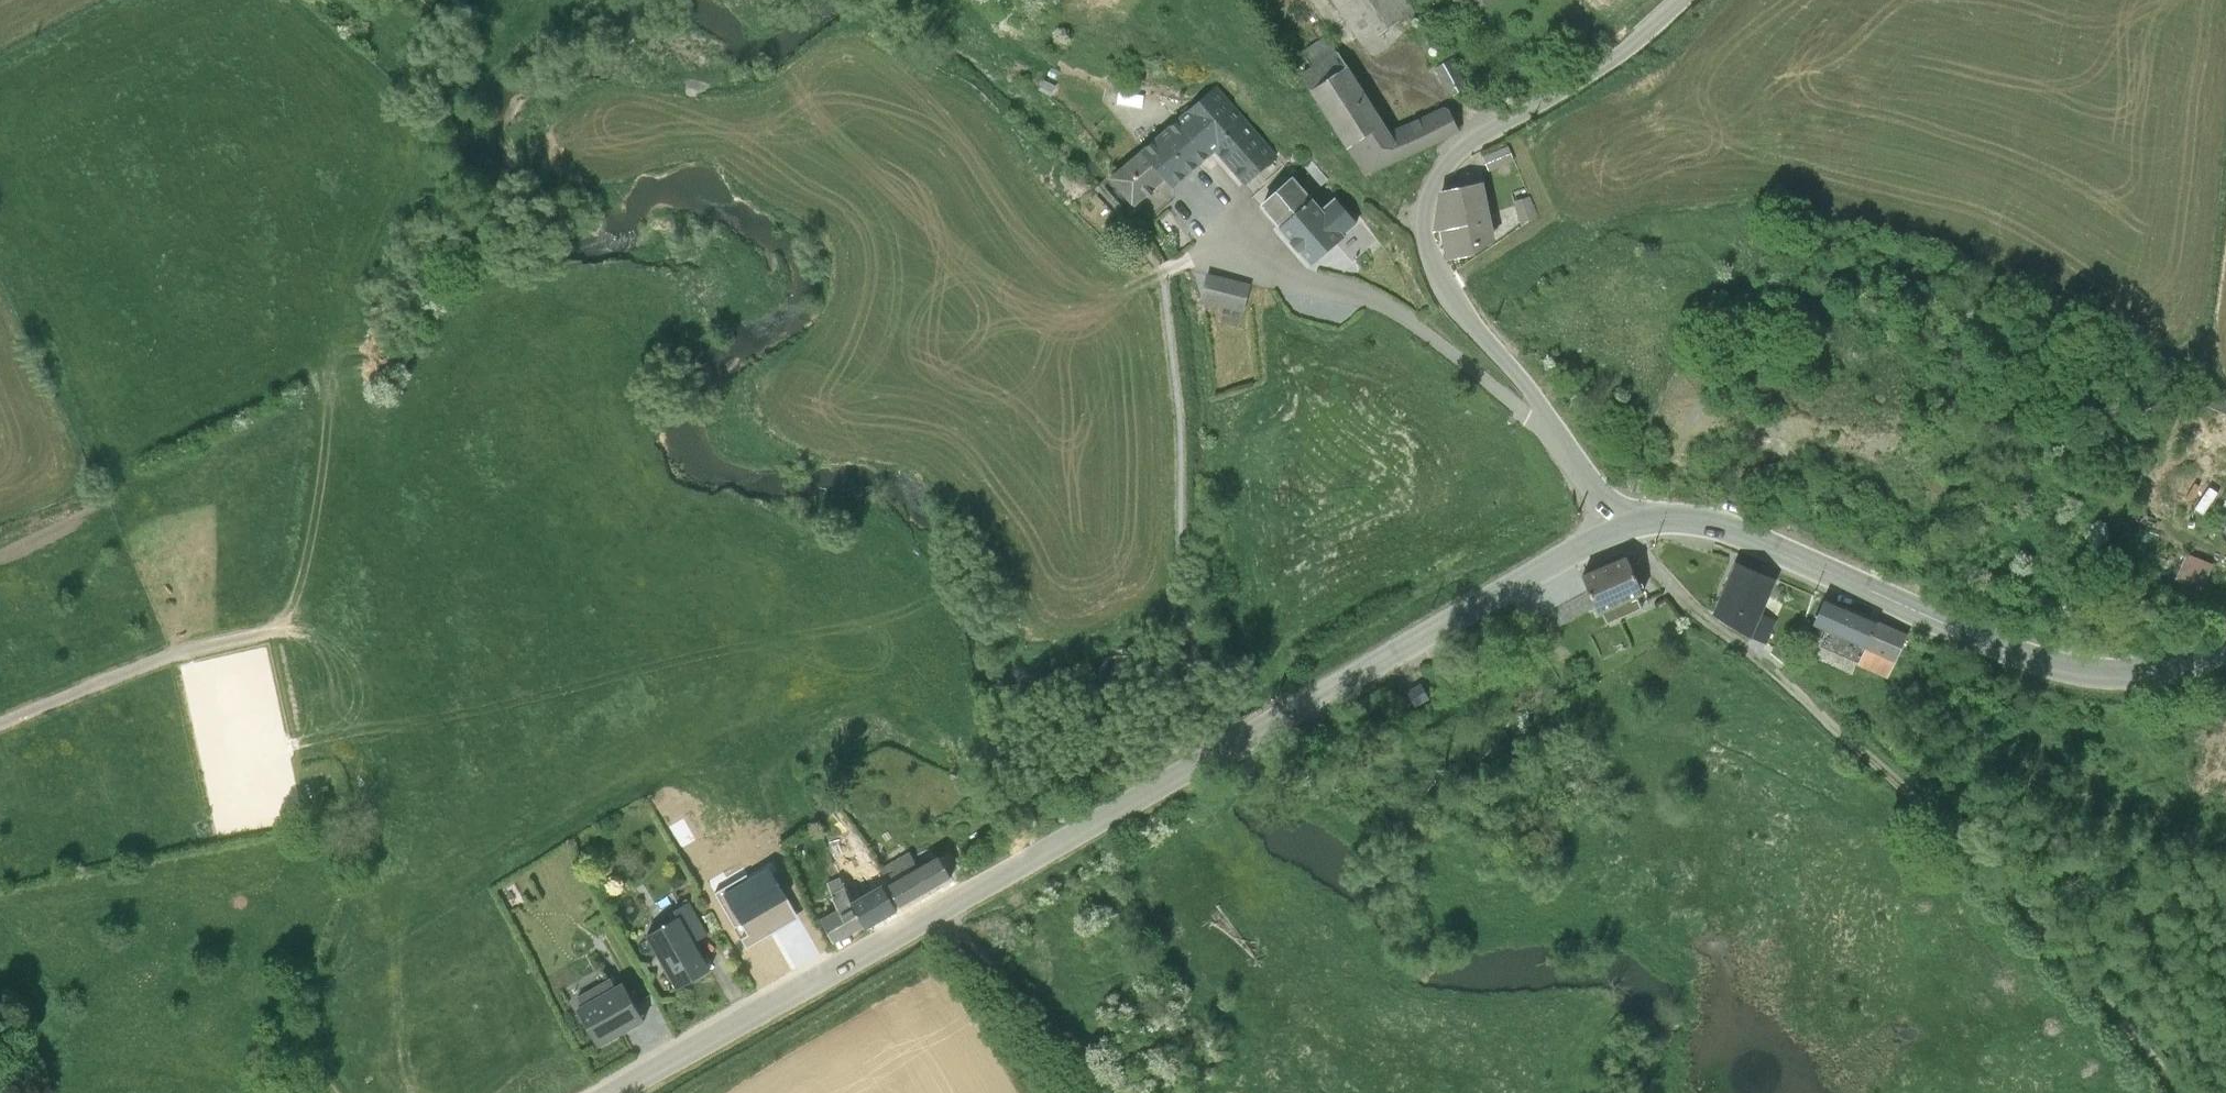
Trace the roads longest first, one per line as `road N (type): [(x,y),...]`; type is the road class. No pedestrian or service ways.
road 1 (tertiary): [(614,1092),(1612,529)]
road 2 (track): [(2174,1092),(2054,942),(1934,816),(1706,621),(1651,562),(1633,523)]
road 3 (unclassified): [(1685,0),(1589,73),(1460,150),(1425,203),(1425,247),(1452,302),(1566,445),(1612,529)]
road 4 (tertiary): [(1612,529),(1673,518),(1718,525),(1937,623),(2083,670),(2145,672),(2225,647)]

